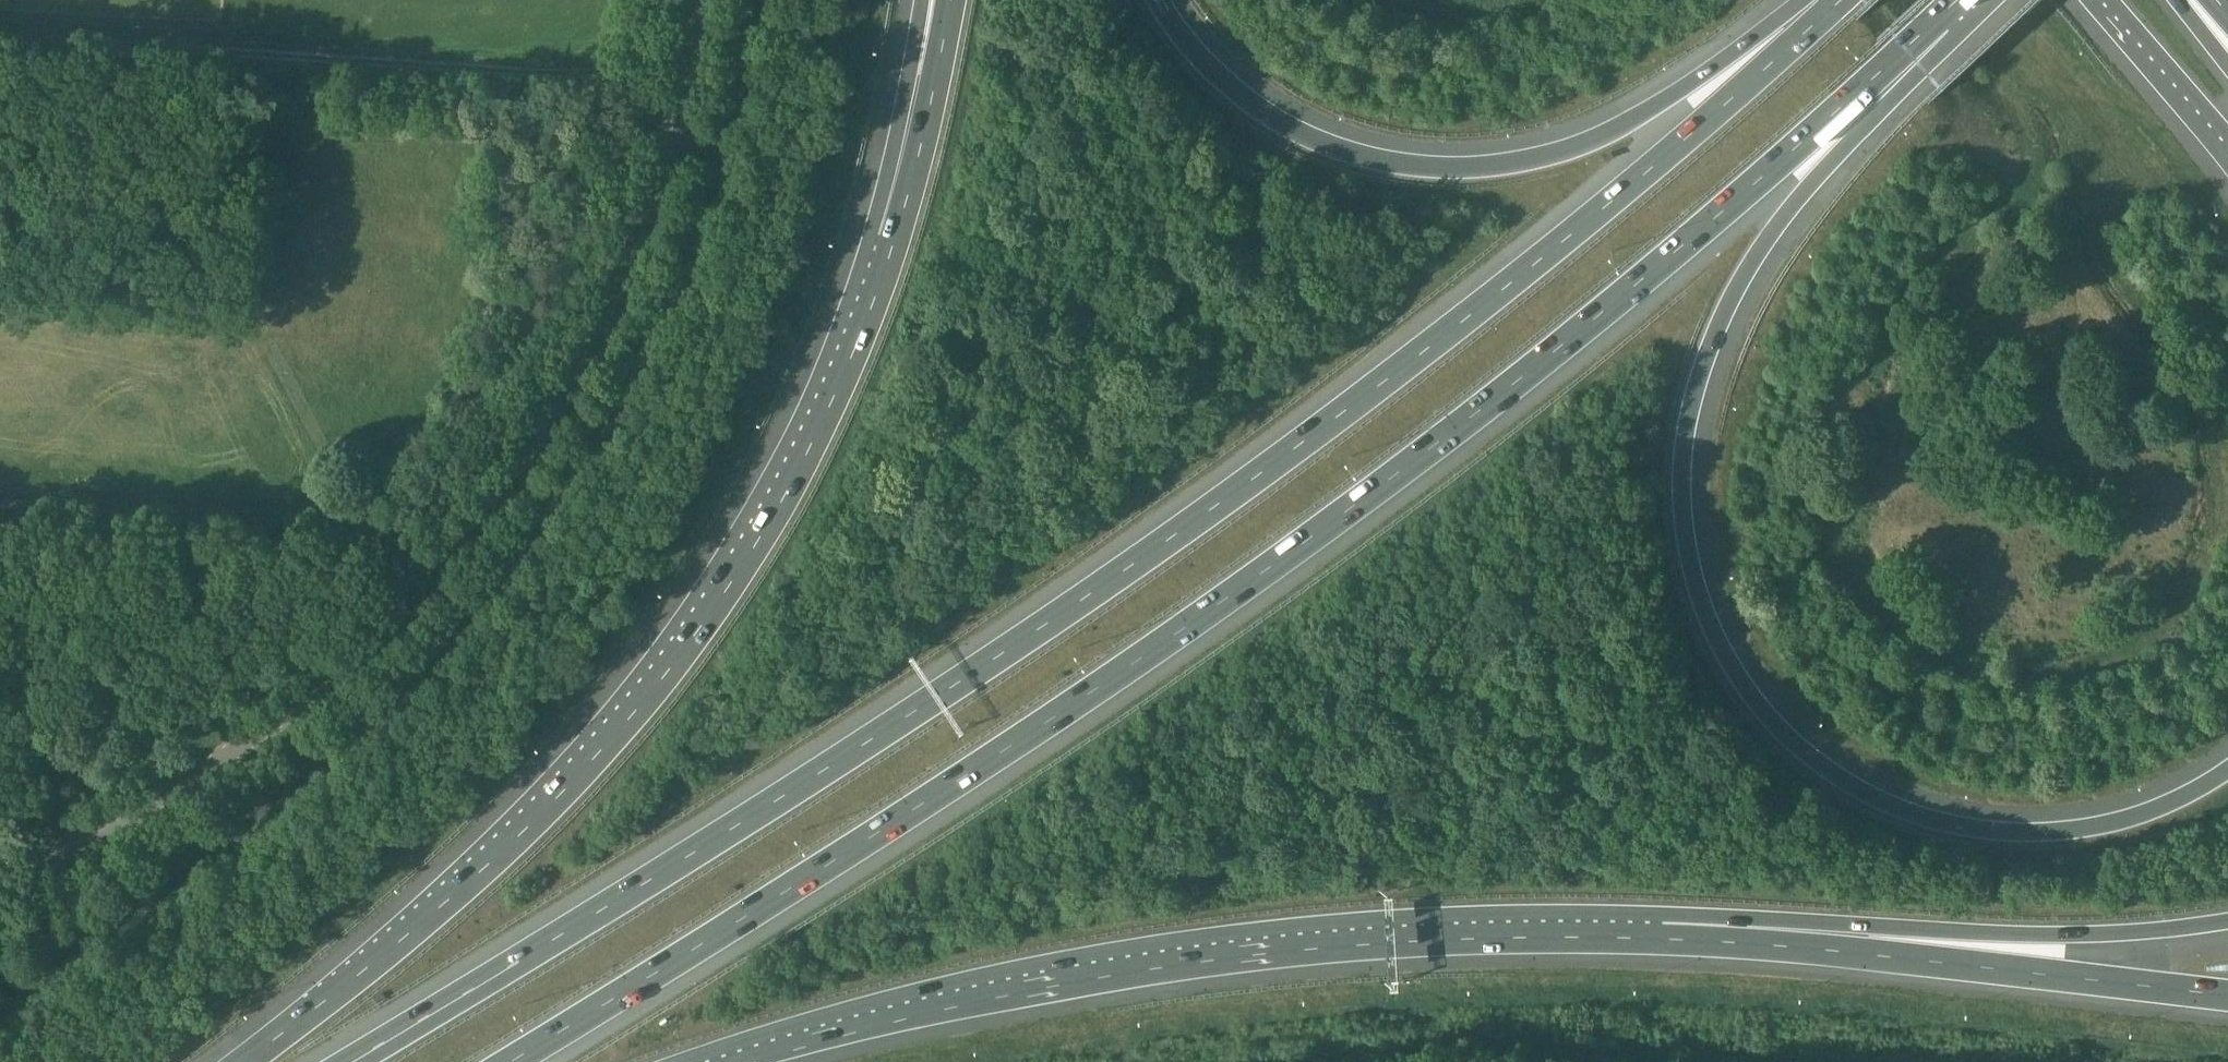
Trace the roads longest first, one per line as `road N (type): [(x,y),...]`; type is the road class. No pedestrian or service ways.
road 1 (motorway): [(1838,0),(1490,302),(1172,542),(1013,651),(353,1061)]
road 2 (motorway): [(516,1061),(1048,722),(1372,497),(1544,361),(1941,15)]
road 3 (motorway): [(2227,774),(2120,820),(2044,834),(1961,826),(1841,779),(1800,748),(1739,678),(1716,631),(1691,561),(1685,497),(1687,432),(1704,366),(1746,272),(1916,67),(1941,15)]
road 4 (unclassified): [(0,874),(150,805),(267,729),(375,632),(469,528),(573,378),(651,220),(700,0)]
road 5 (motorway): [(709,1061),(823,1025),(1037,973),(1263,936),(1549,921),(1763,927)]
road 6 (motorway): [(893,245),(787,508),(702,625),(604,746),(503,851),(243,1061)]
road 7 (motorway): [(1832,0),(1590,142),(1530,161),(1455,168),(1343,149),(1293,125),(1203,56),(1162,0)]
road 8 (motorway): [(1763,927),(2001,969),(2227,993)]
road 9 (motorway): [(1763,927),(2059,936),(2227,922)]
road 10 (track): [(0,504),(363,526),(432,573)]
road 11 (motorway): [(951,0),(893,245)]
road 12 (motorway): [(931,0),(893,245)]
road 13 (motorway): [(2104,0),(2227,143)]

